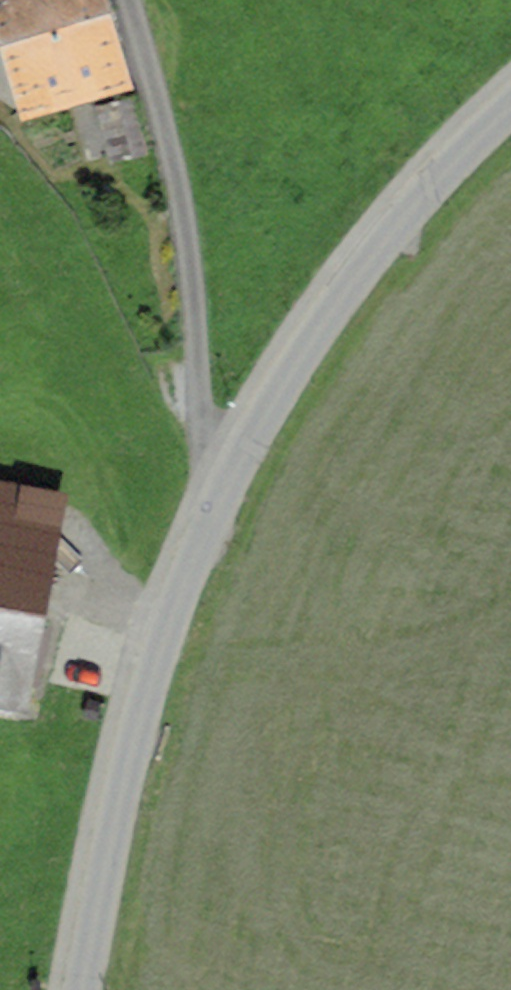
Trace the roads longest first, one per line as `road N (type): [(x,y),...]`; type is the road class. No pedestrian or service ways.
road 1 (tertiary): [(76,989),(120,765),(187,545),(221,472),(325,309),(454,161),(510,113)]
road 2 (track): [(169,606),(104,536),(93,422),(0,248)]

